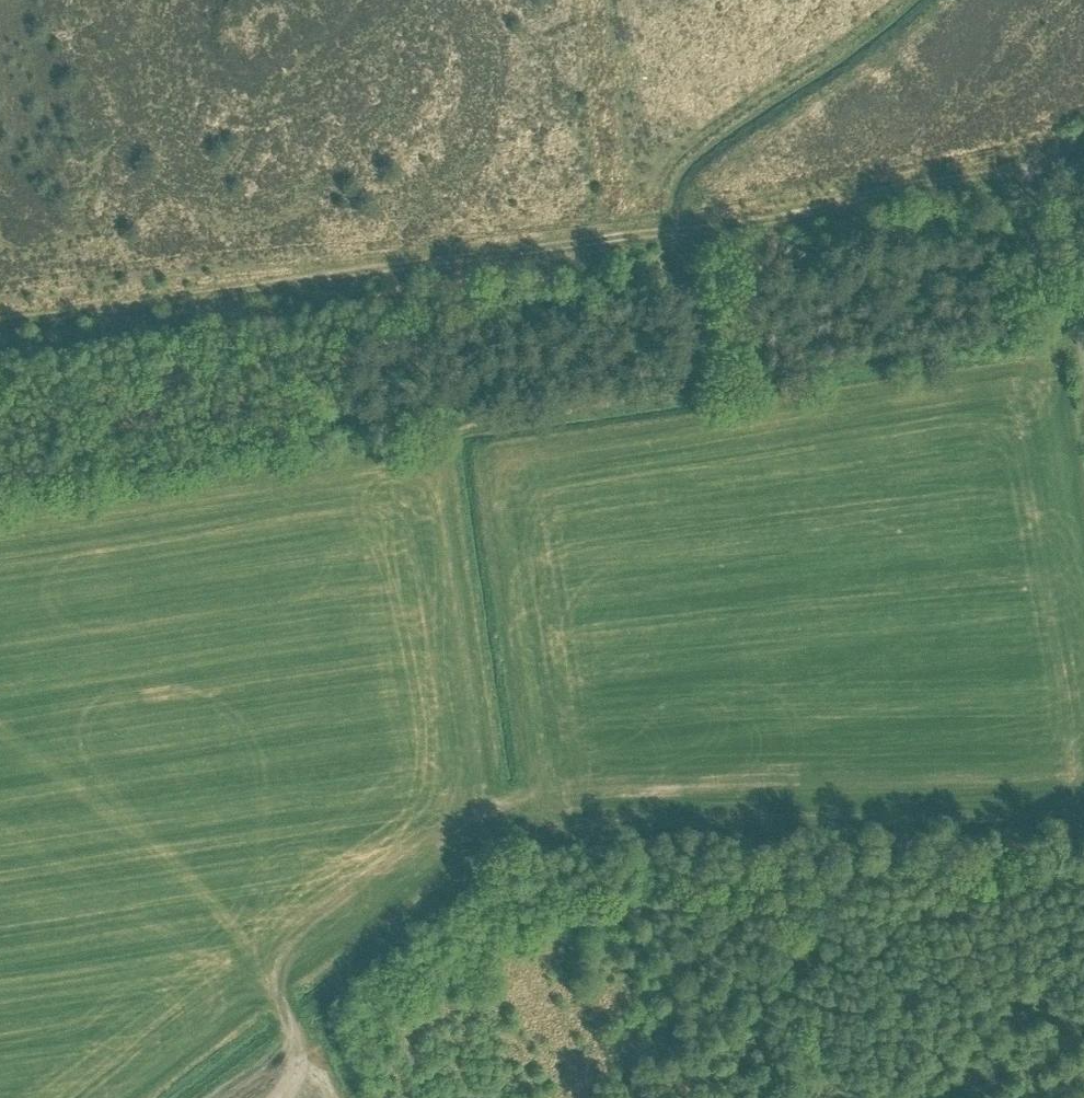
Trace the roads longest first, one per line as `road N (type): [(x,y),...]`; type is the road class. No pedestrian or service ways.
road 1 (track): [(1083,140),(1028,165),(833,205),(0,323)]

